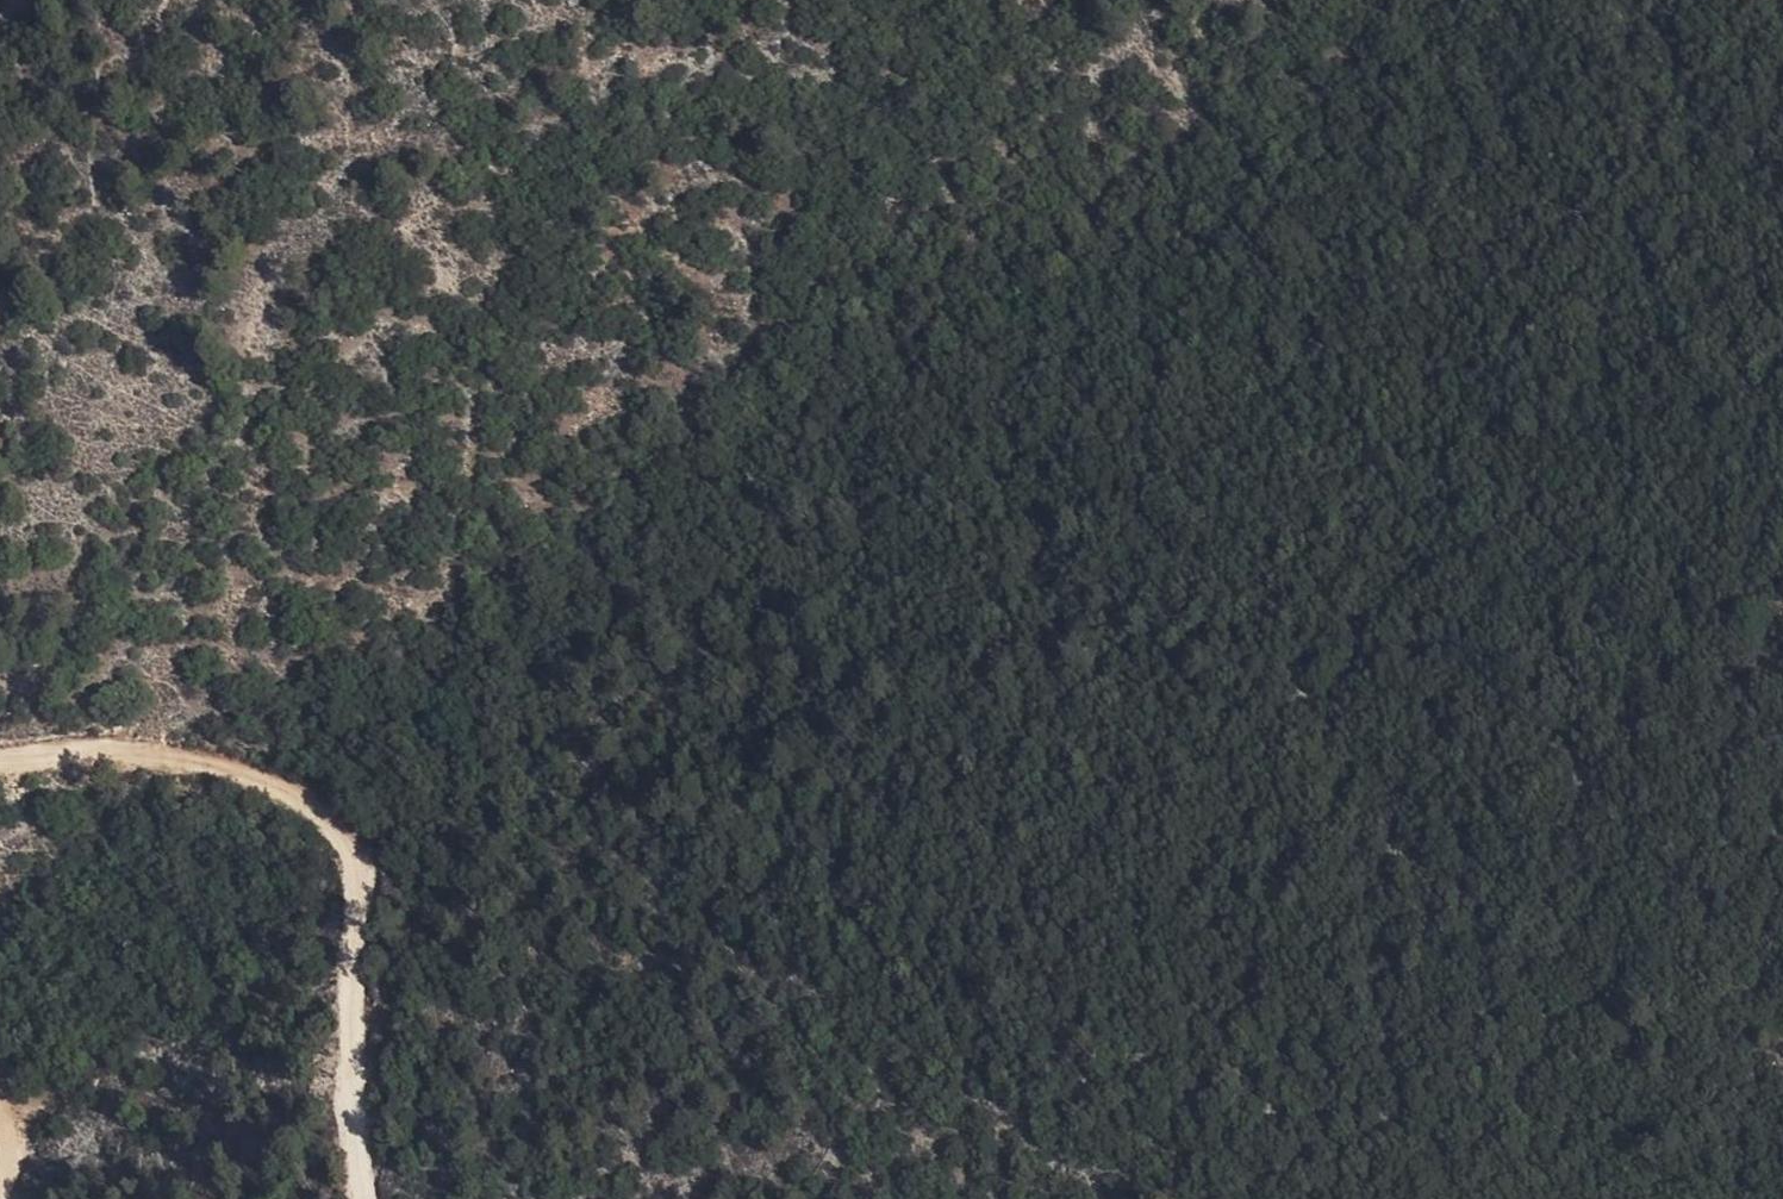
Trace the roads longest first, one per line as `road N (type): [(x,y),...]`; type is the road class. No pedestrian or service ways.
road 1 (track): [(0,754),(111,750),(226,770),(331,821),(365,875),(360,1168),(369,1198)]

